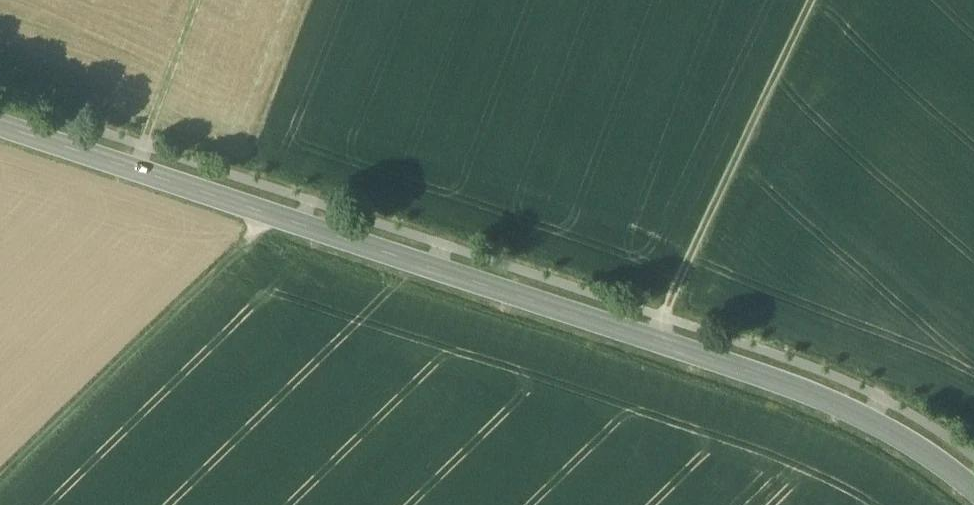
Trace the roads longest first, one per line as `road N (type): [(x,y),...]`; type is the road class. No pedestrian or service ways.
road 1 (tertiary): [(973,494),(890,439),(741,369),(0,125)]
road 2 (track): [(313,203),(300,214),(268,214),(0,477)]
road 3 (track): [(654,340),(812,0)]

